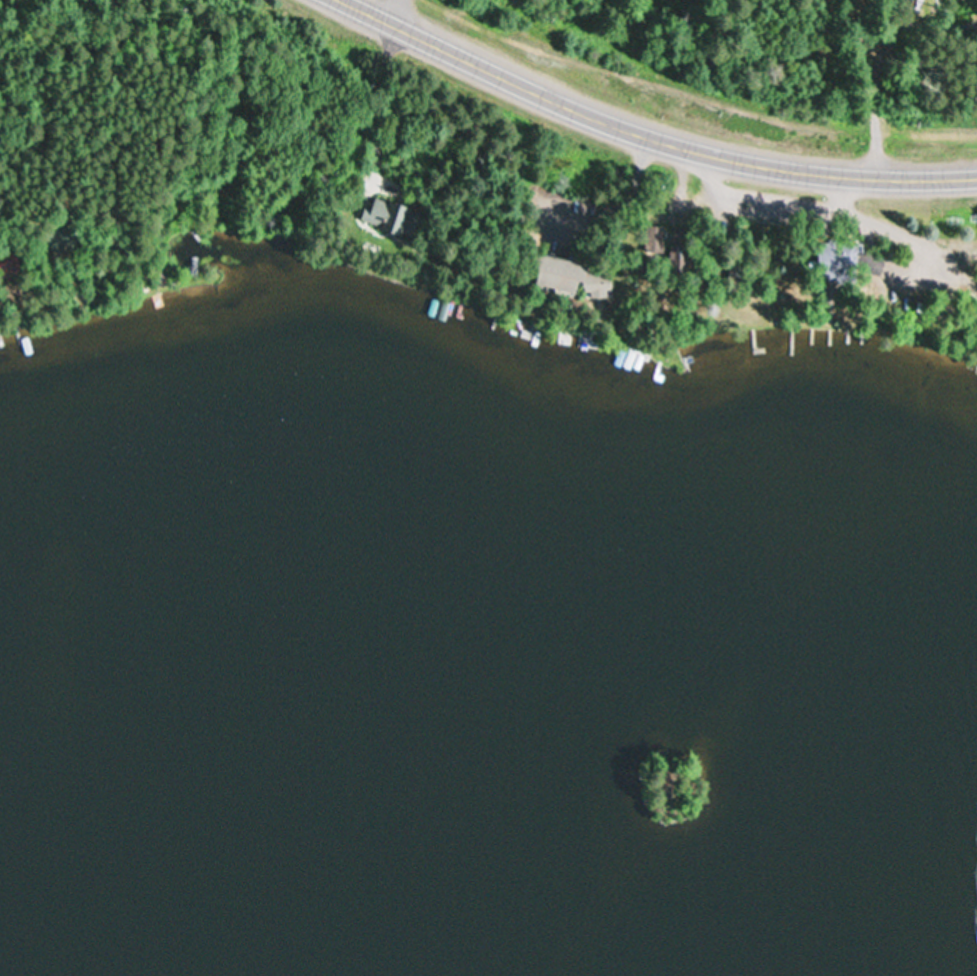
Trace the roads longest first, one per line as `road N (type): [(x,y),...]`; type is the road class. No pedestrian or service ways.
road 1 (trunk): [(976,177),(834,179),(752,167),(596,113),(354,0)]
road 2 (residential): [(885,181),(867,64),(873,37),(898,0)]

